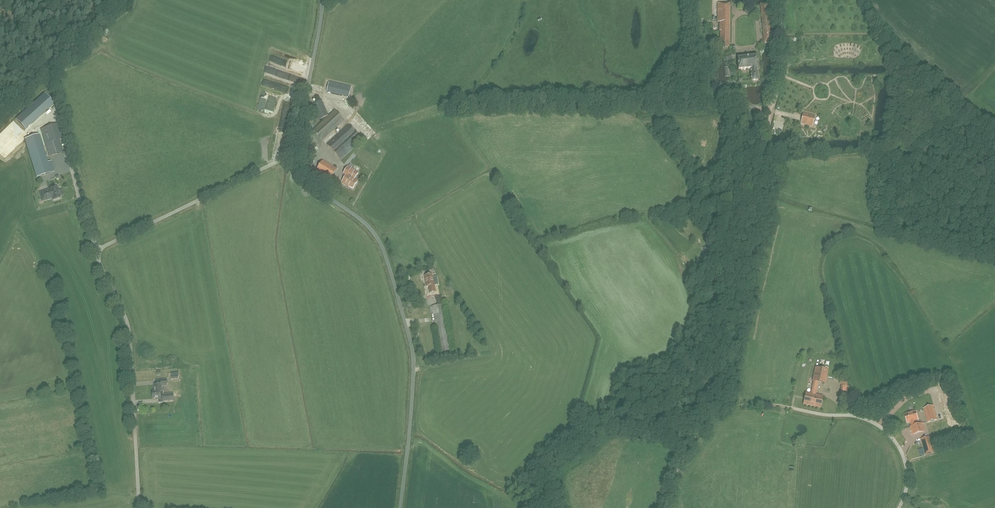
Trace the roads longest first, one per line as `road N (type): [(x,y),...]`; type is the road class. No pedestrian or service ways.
road 1 (unclassified): [(139,507),(127,330),(93,251),(295,153)]
road 2 (unclassified): [(401,507),(412,368),(386,253),(366,220),(310,181),(295,153)]
road 3 (track): [(665,507),(704,406),(762,147)]
road 4 (unclassified): [(897,507),(905,469),(883,431),(864,418),(791,408)]
road 5 (unclassified): [(295,153),(324,0)]
road 6 (track): [(762,147),(783,69),(777,0)]

